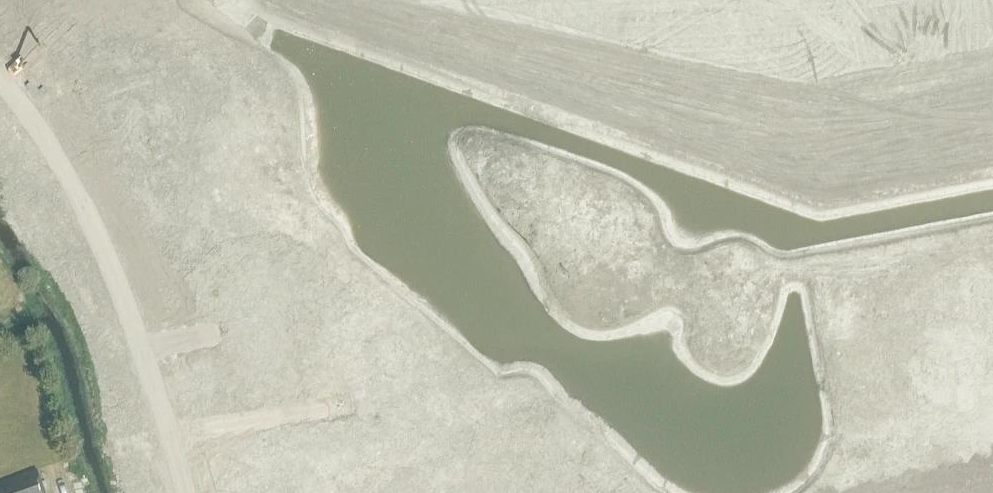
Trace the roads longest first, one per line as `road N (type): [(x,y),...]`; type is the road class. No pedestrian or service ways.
road 1 (residential): [(992,137),(797,170),(351,0)]
road 2 (residential): [(183,492),(97,241),(50,148),(0,80)]
road 3 (residential): [(195,0),(0,38)]
road 4 (residential): [(992,364),(969,240),(992,235)]

